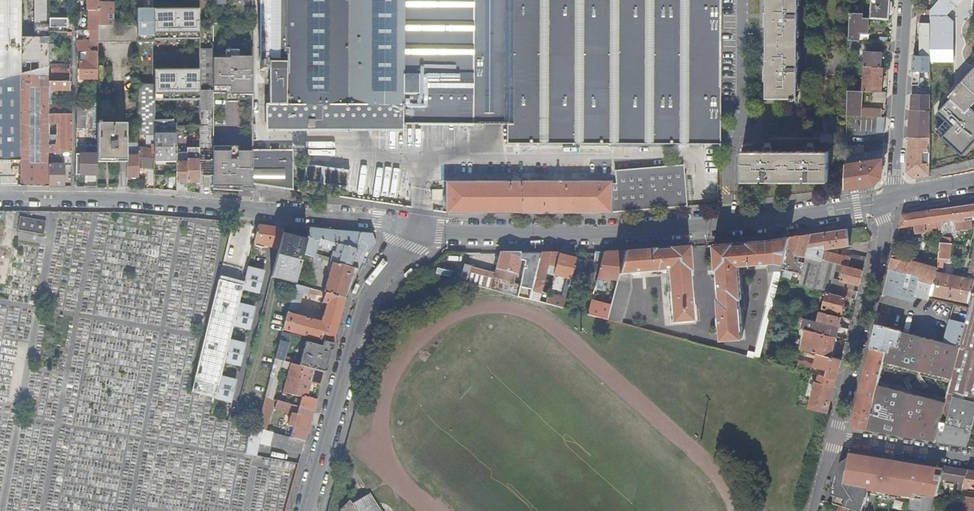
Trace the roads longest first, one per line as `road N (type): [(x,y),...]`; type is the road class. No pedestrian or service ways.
road 1 (residential): [(421,230),(626,229),(764,220),(890,199)]
road 2 (residential): [(0,200),(128,200),(421,230)]
road 3 (residential): [(305,510),(369,297),(421,230)]
road 4 (residential): [(890,199),(835,437)]
road 5 (residential): [(890,199),(905,0)]
road 6 (residential): [(835,437),(973,460)]

